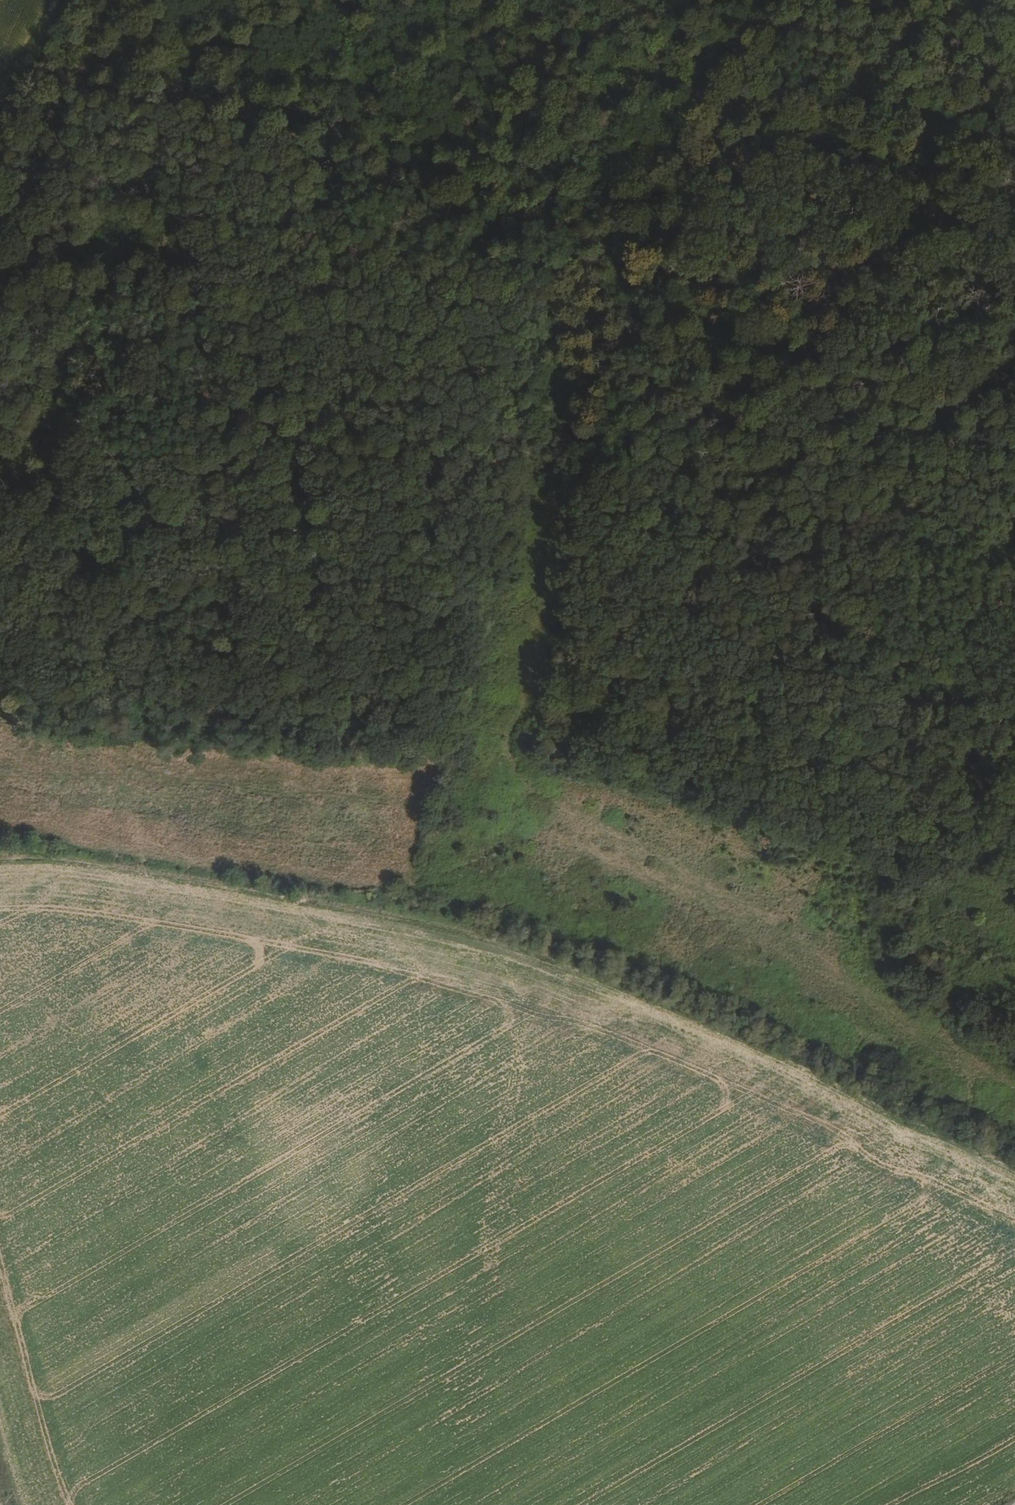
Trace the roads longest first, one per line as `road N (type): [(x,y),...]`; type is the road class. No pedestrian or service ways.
road 1 (track): [(585,460),(510,751),(539,803),(623,842),(845,973),(1014,1089)]
road 2 (track): [(61,0),(0,118)]

